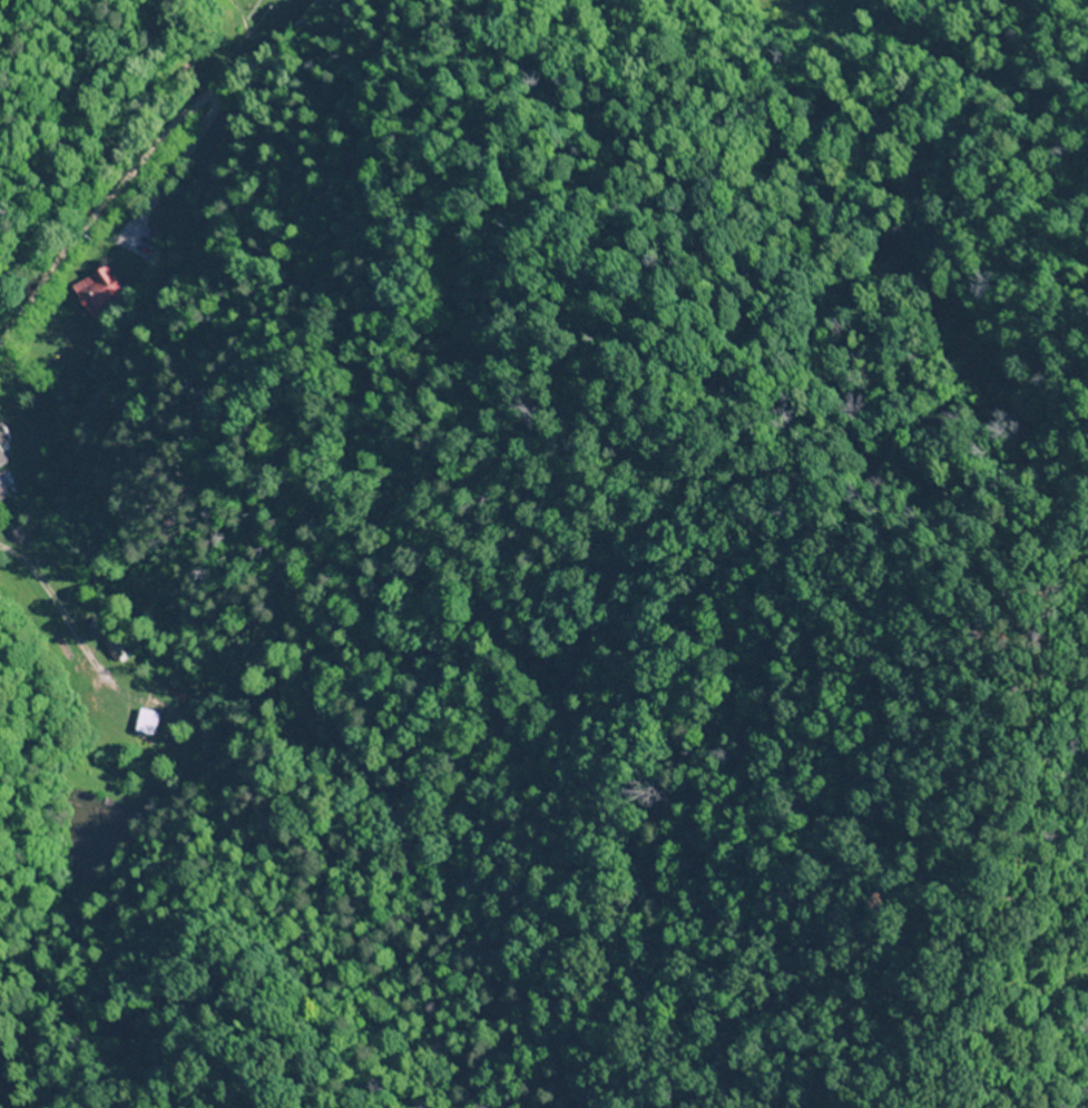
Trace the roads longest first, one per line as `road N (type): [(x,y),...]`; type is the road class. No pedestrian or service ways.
road 1 (residential): [(0,343),(75,242),(176,127),(320,0)]

